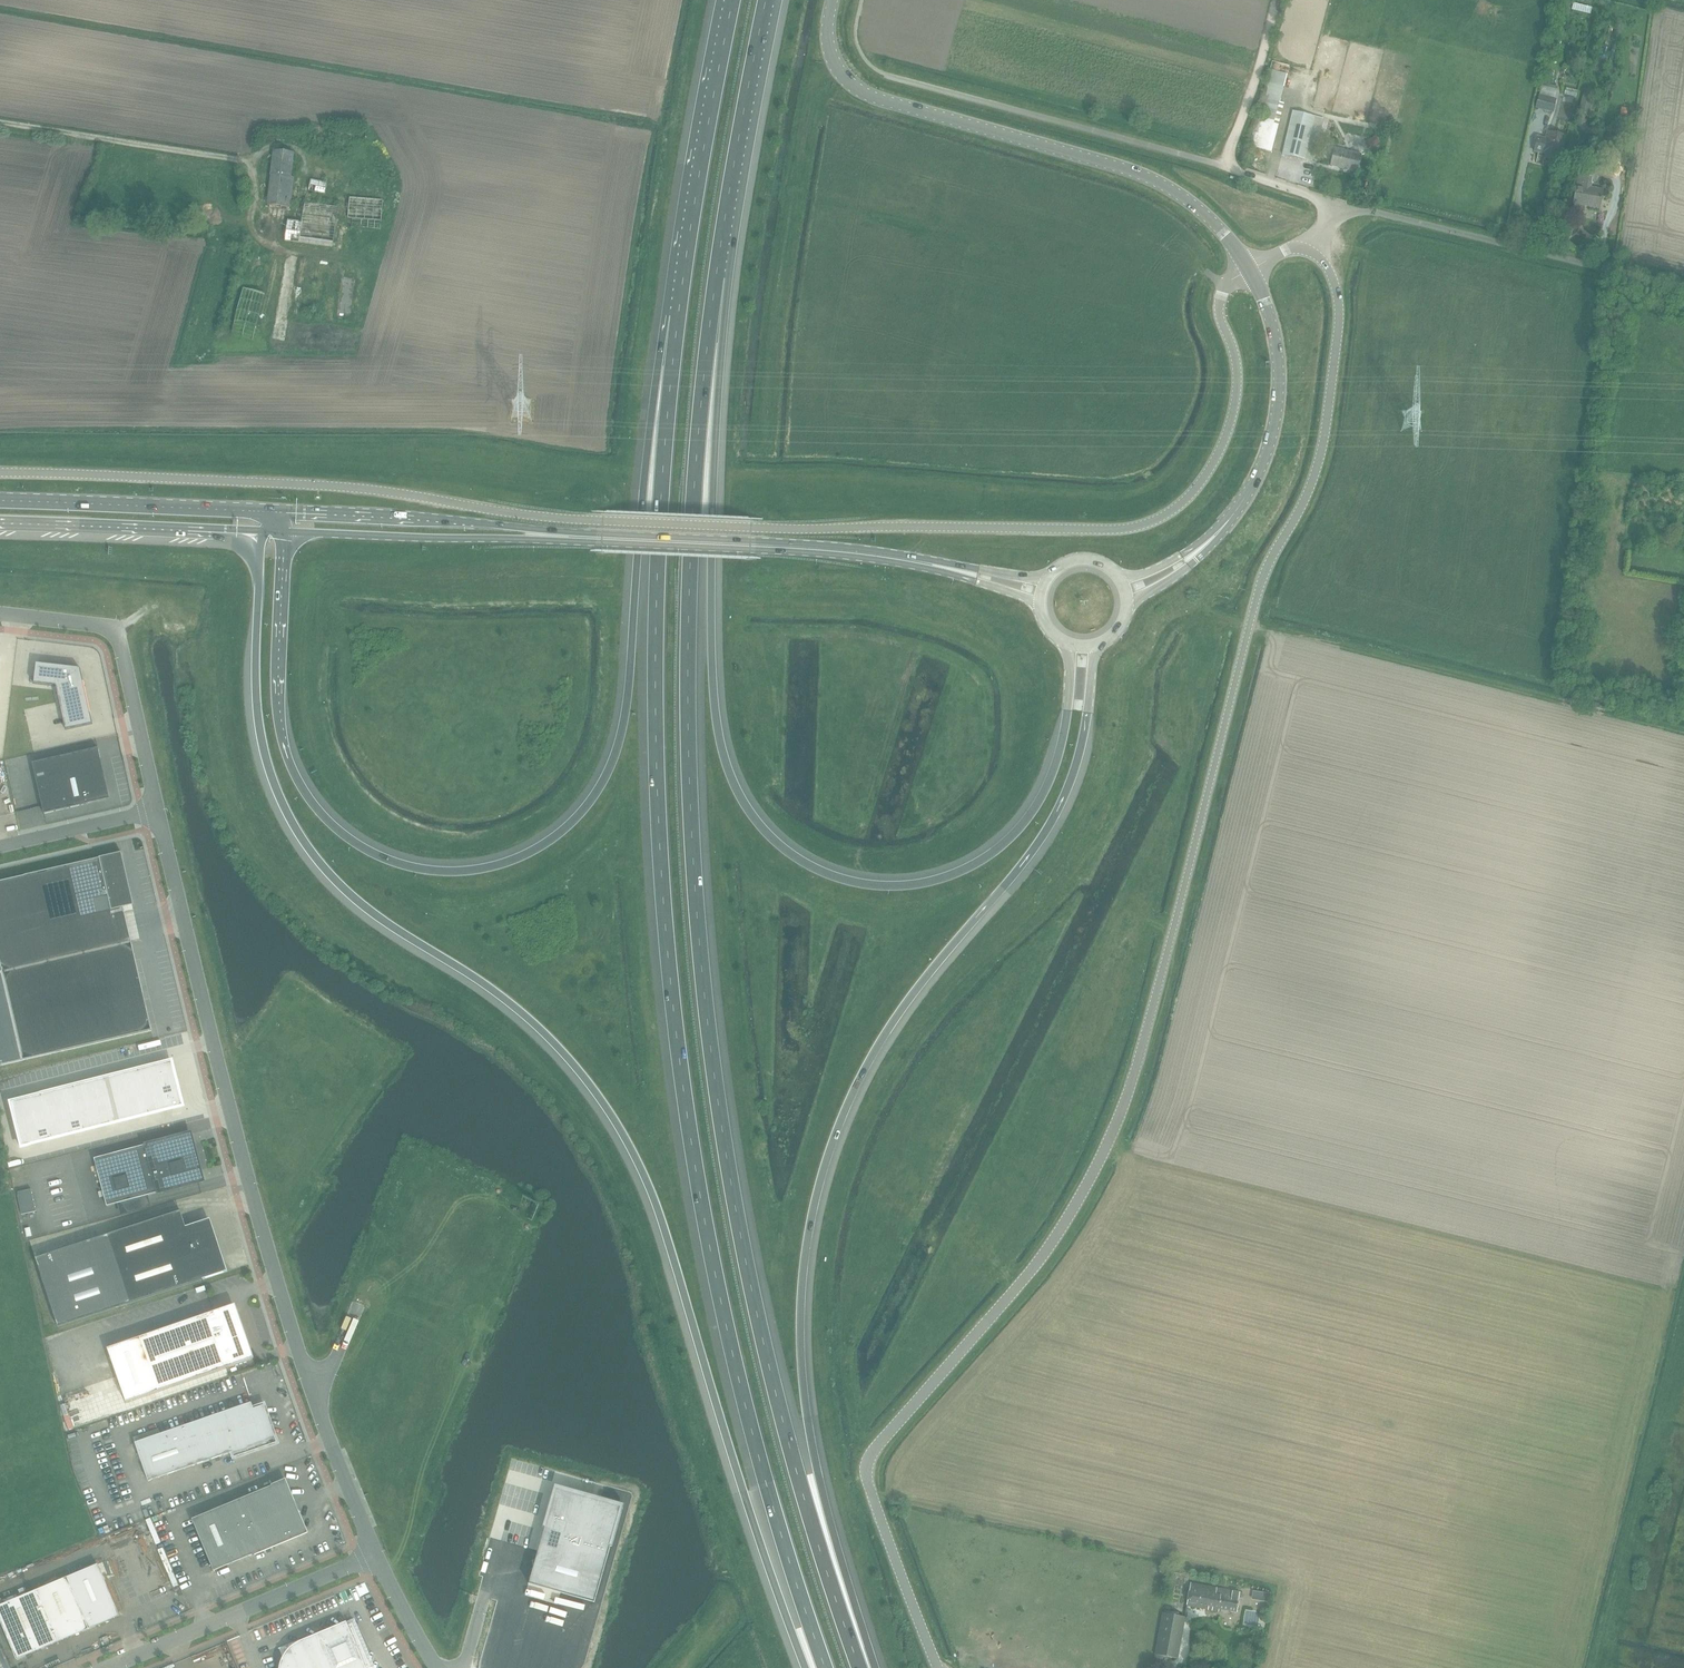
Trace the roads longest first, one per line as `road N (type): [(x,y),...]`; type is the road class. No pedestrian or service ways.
road 1 (unclassified): [(937,1667),(865,1484),(866,1467),(1014,1294),(1115,1134),(1260,578),(1318,465),(1339,309),(1331,270),(1312,241)]
road 2 (unclassified): [(0,473),(357,489),(587,521),(794,530),(1124,529),(1168,514),(1189,496),(1223,443),(1237,385),(1225,292),(1249,265)]
road 3 (motorway): [(861,1667),(783,1423),(749,1272),(700,939),(689,619),(717,276)]
road 4 (motorway): [(678,315),(656,609),(666,932),(717,1285),(826,1667)]
road 5 (motorway): [(261,533),(257,717),(288,817),(333,880),(546,1035),(608,1109),(660,1212),(763,1552),(809,1667)]
road 6 (motorway): [(871,1667),(812,1445),(803,1381),(799,1316),(818,1191),(868,1067),(909,1001),(1054,822),(1085,741),(1096,646)]
road 7 (motorway): [(678,315),(652,431),(619,747),(586,808),(525,855),(476,869),(420,869),(360,847),(318,811),(288,762),(280,729),(287,532)]
road 8 (motorway): [(1069,645),(1065,725),(1046,793),(1028,822),(977,864),(935,881),(854,883),(793,856),(769,834),(729,770),(713,695),(717,276)]
road 9 (unclassified): [(157,813),(281,1299),(375,1558)]
road 10 (secondary): [(1249,265),(1184,196),(1140,174),(895,104),(856,86),(829,56),(831,0)]
road 11 (primary): [(567,536),(834,550),(935,566)]
road 12 (unclassified): [(1683,287),(1351,208)]
road 13 (motorway): [(732,0),(678,315)]
road 14 (secondary): [(1199,550),(1252,486),(1279,413),(1276,336),(1249,265)]
road 15 (unclassified): [(0,614),(113,636),(157,813)]
road 16 (primary): [(567,536),(466,522),(273,513)]
road 17 (unclassified): [(111,1667),(375,1558)]
road 18 (motorway): [(717,276),(766,0)]
road 19 (primary): [(287,532),(567,536)]
road 20 (primary): [(273,513),(0,502)]
road 21 (primary): [(0,523),(261,533)]
road 22 (residential): [(0,122),(237,162)]
road 23 (unclassified): [(157,813),(0,848)]
road 24 (unclassified): [(1351,208),(1223,167)]
road 25 (unclassified): [(375,1558),(437,1667)]

